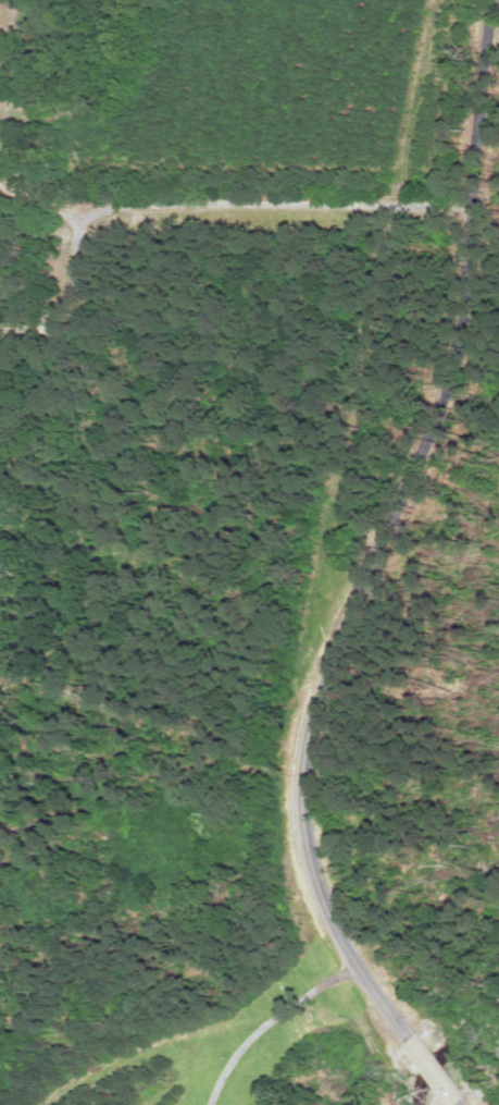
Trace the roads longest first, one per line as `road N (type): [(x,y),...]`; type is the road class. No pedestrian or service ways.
road 1 (residential): [(456,1104),(351,967),(303,858),(297,809),(309,711),(457,343),(489,0)]
road 2 (residential): [(470,206),(117,202),(0,247)]
road 3 (residential): [(351,967),(254,1032),(209,1104)]

